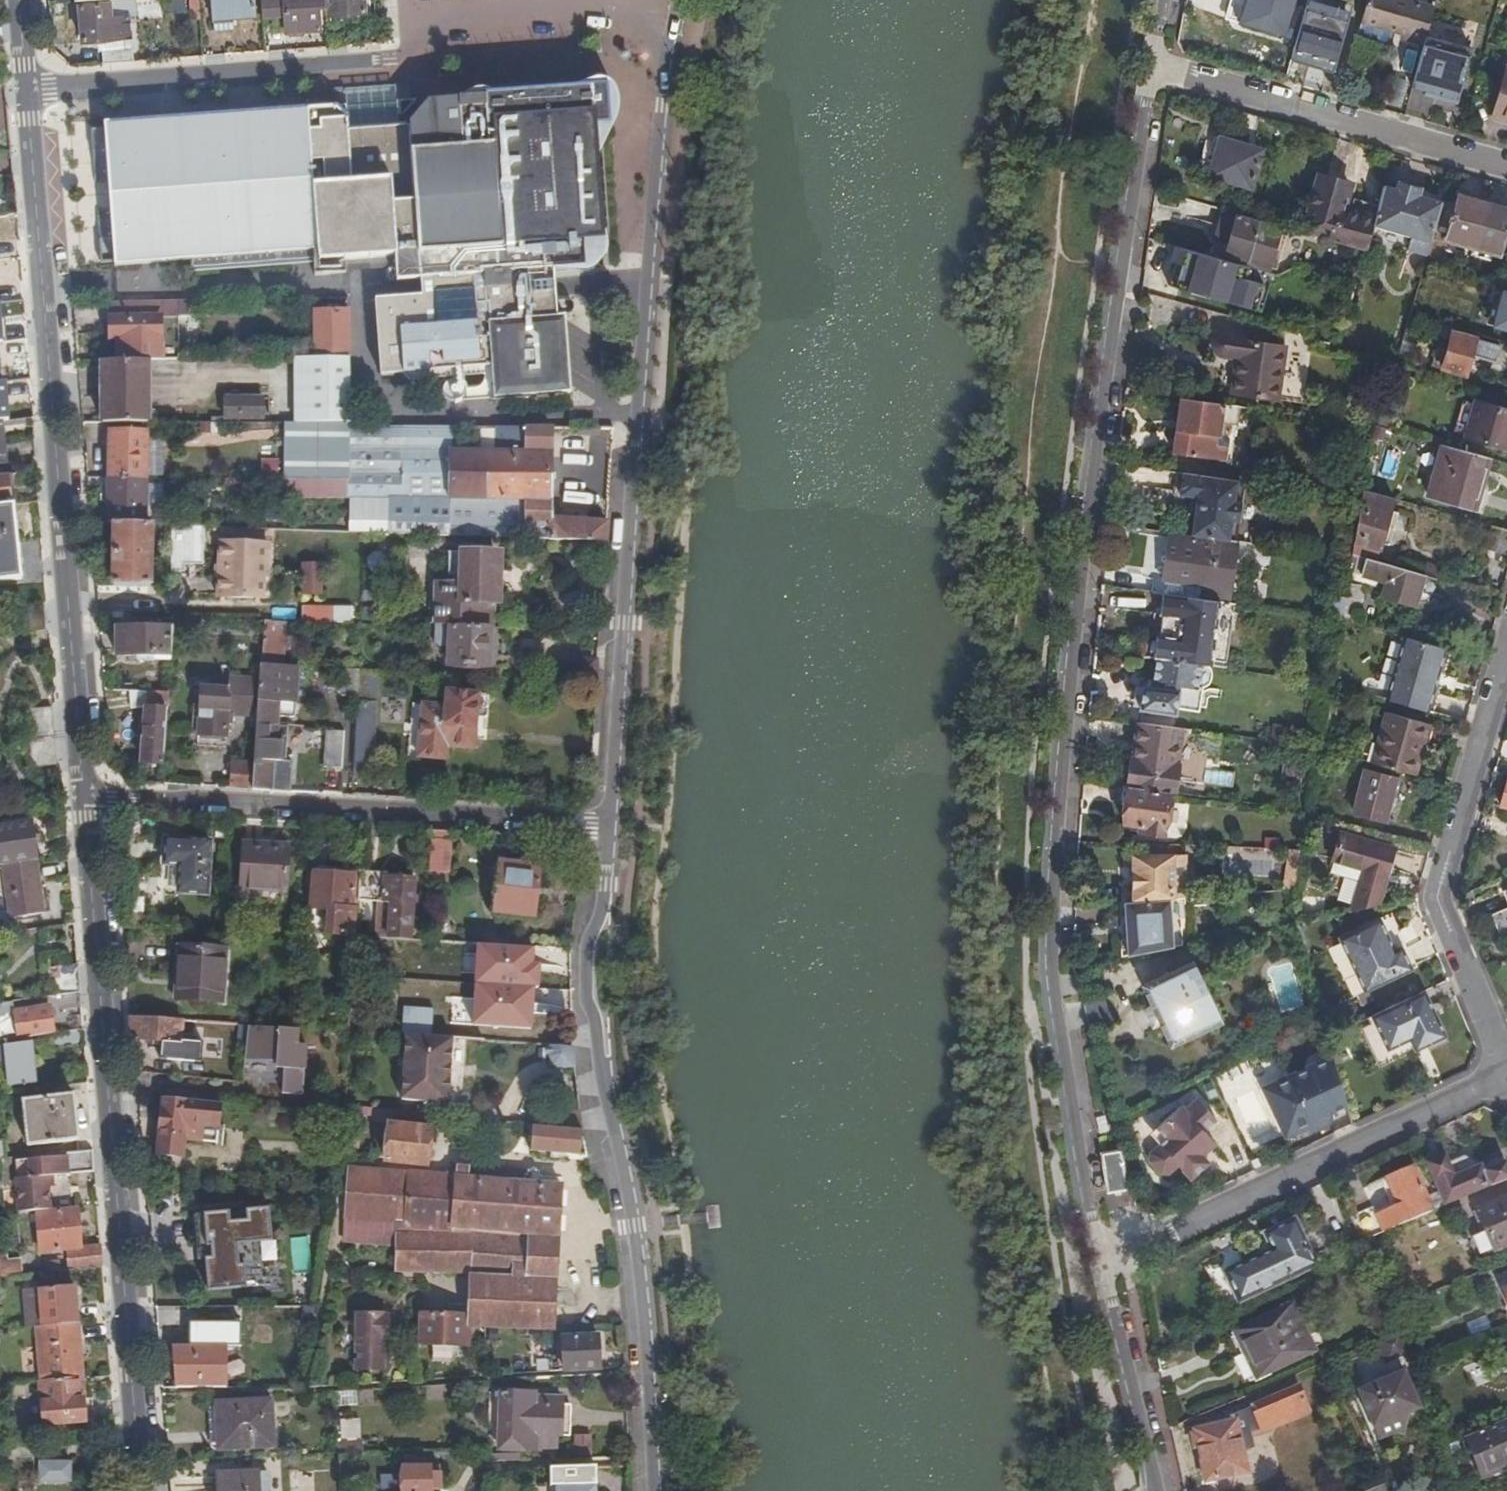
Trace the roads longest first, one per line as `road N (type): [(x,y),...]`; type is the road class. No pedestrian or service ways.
road 1 (residential): [(1099,1257),(1062,1043),(1055,887),(1089,499),(1149,74)]
road 2 (residential): [(678,2),(660,108),(611,825)]
road 3 (residential): [(28,88),(84,795)]
road 4 (residential): [(84,795),(141,1490)]
road 5 (residential): [(611,825),(586,991),(633,1218),(653,1490)]
road 6 (residential): [(28,88),(387,60),(435,12),(588,0)]
road 7 (residential): [(611,825),(84,795)]
road 8 (residential): [(1099,1257),(1132,1251),(1506,1073)]
road 9 (residential): [(1506,654),(1438,900),(1506,1071)]
road 10 (residential): [(1506,169),(1149,74)]
road 11 (residential): [(1155,1490),(1099,1257)]

